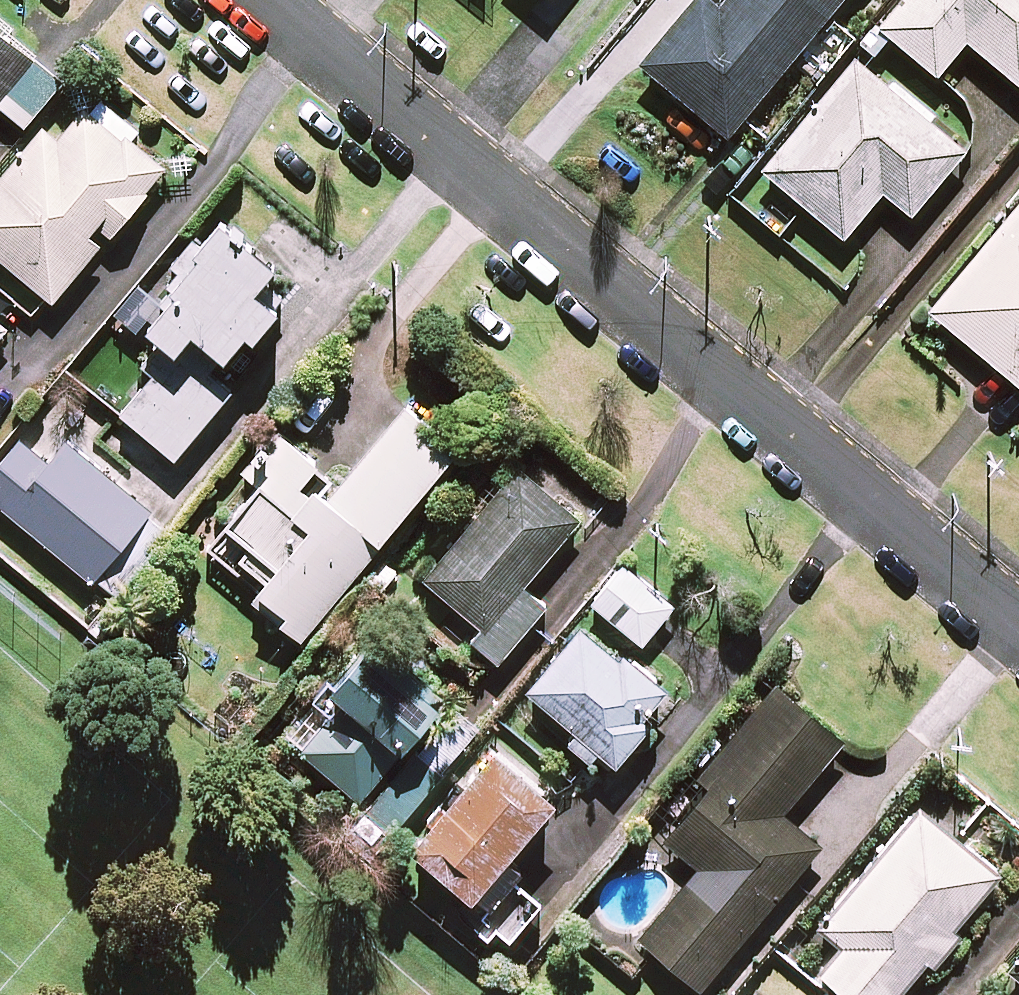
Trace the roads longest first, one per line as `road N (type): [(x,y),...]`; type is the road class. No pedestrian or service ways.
road 1 (residential): [(1018,630),(264,0)]

